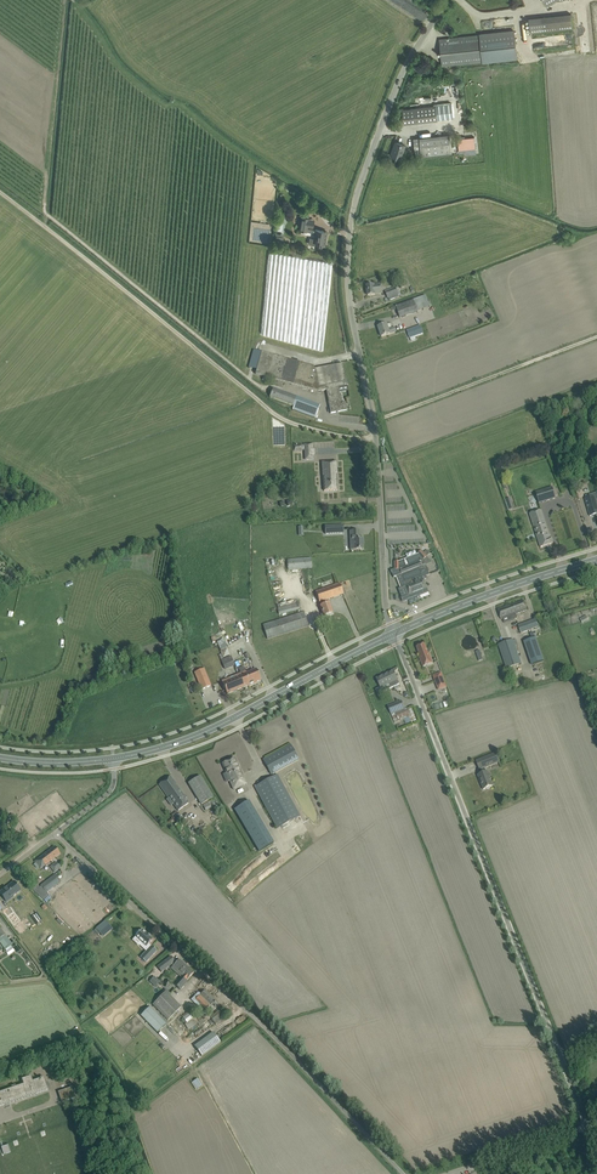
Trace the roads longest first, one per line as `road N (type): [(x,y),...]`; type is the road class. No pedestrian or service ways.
road 1 (unclassified): [(394,634),(377,449),(349,300),(349,239),(398,85),(448,0)]
road 2 (unclassified): [(587,1127),(394,634)]
road 3 (unclassified): [(403,1173),(276,1038),(56,832)]
road 4 (secondary): [(114,759),(186,741),(394,634)]
road 5 (secondary): [(394,634),(596,560)]
road 6 (unclassified): [(447,1173),(587,1127)]

